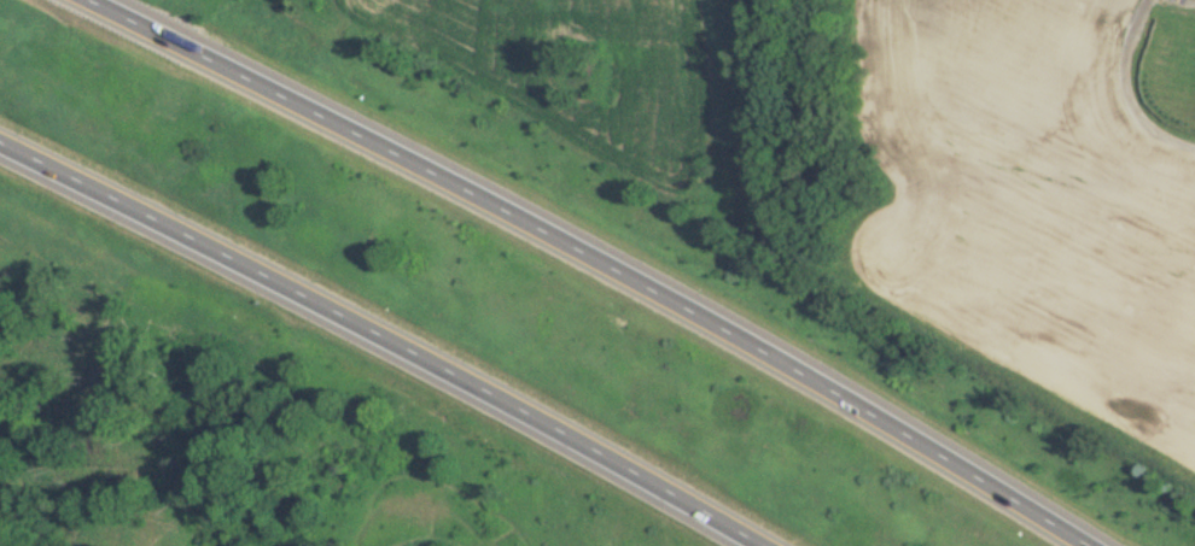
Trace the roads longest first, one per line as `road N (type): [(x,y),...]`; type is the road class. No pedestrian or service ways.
road 1 (motorway): [(1099,545),(512,207),(91,0)]
road 2 (motorway): [(0,145),(415,350),(754,545)]

